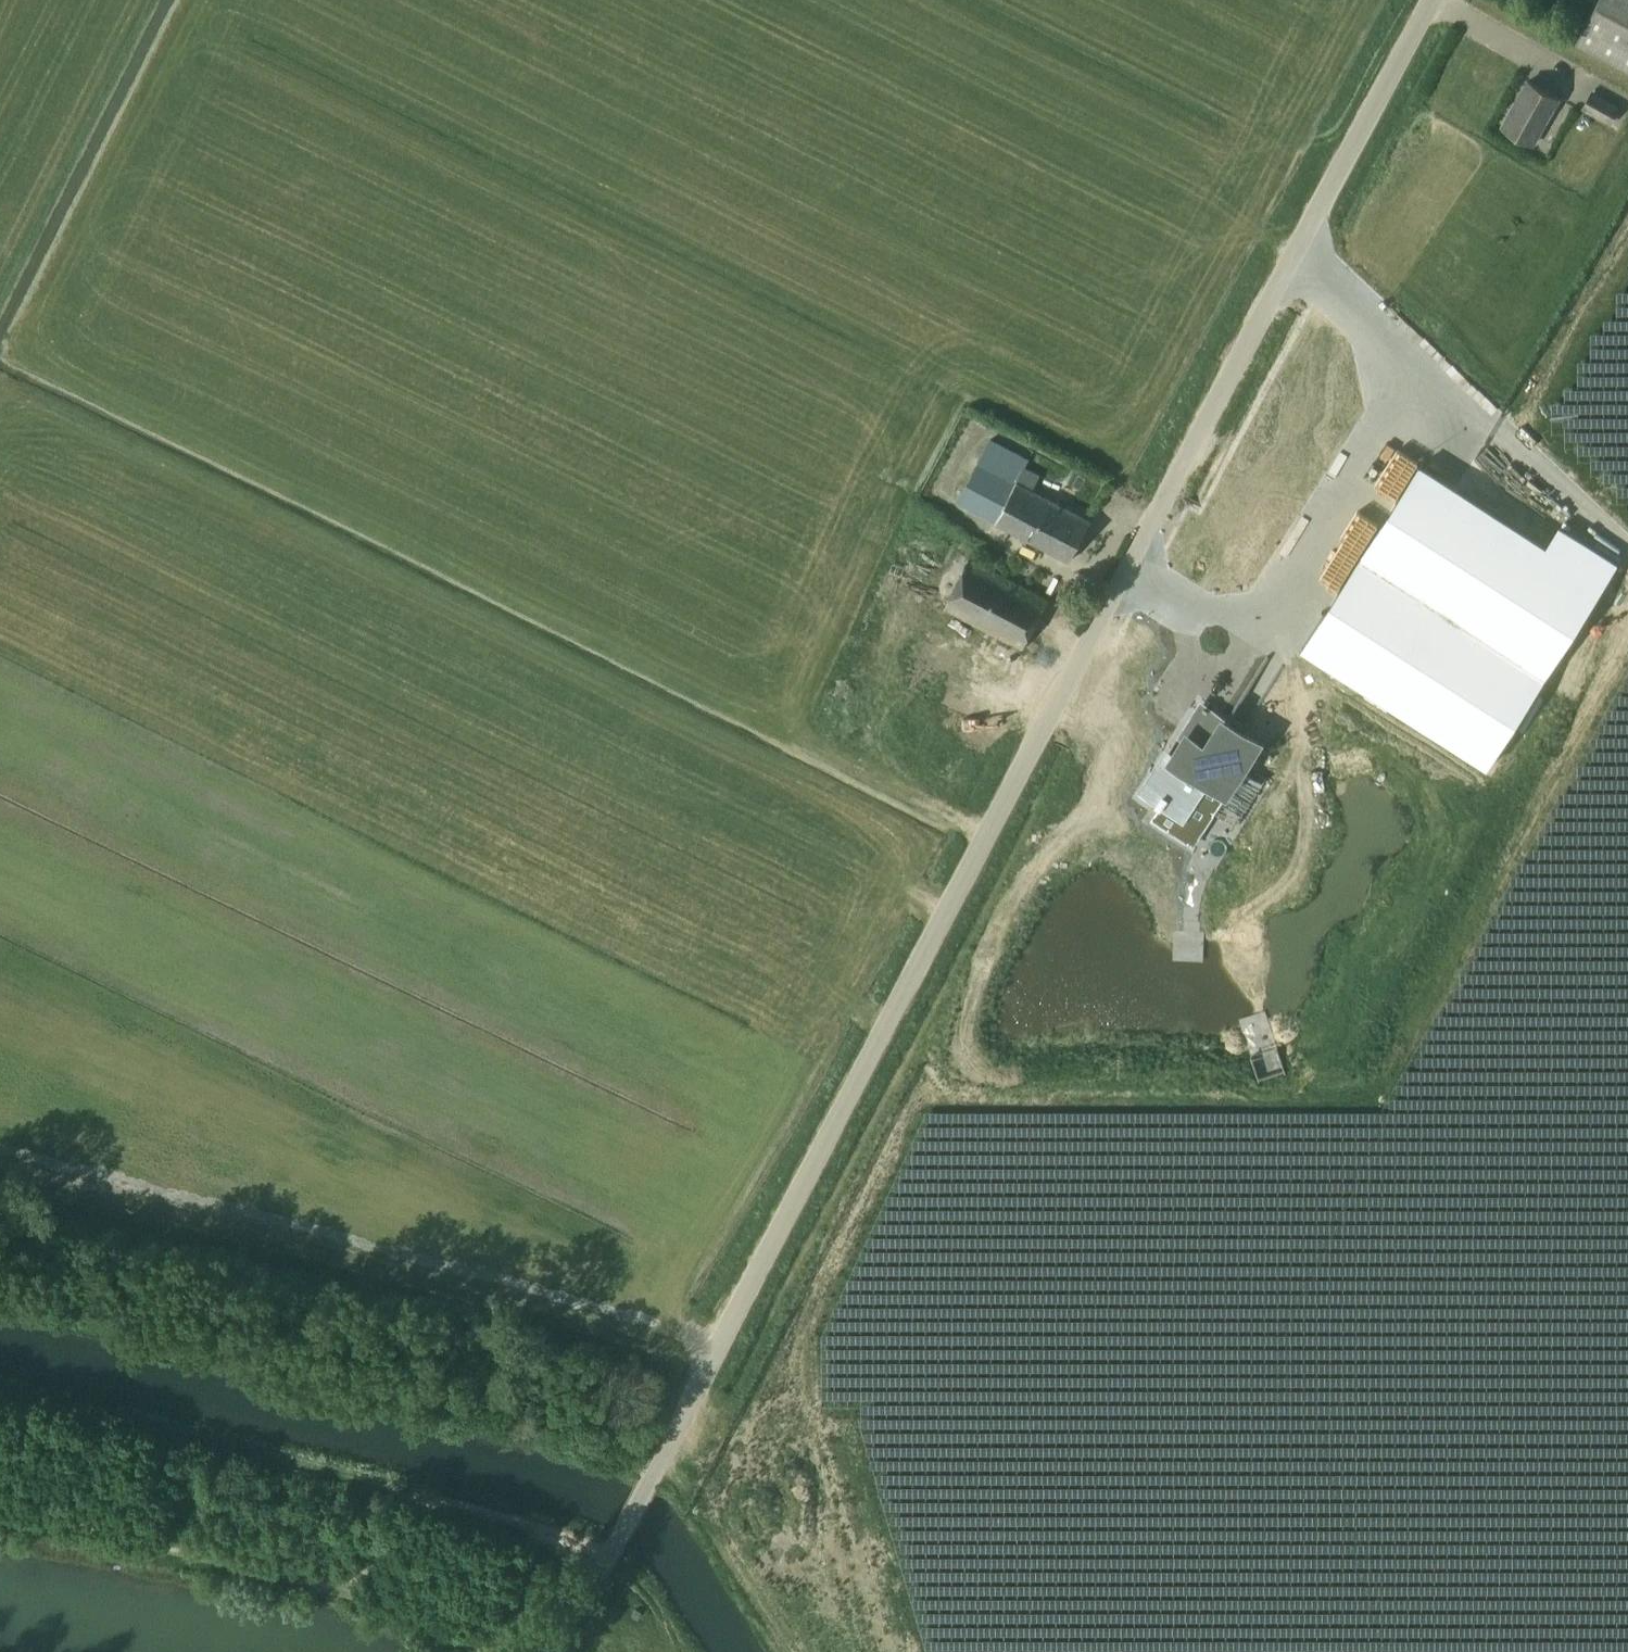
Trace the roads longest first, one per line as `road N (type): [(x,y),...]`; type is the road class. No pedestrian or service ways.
road 1 (unclassified): [(549,1651),(648,1481),(1431,0)]
road 2 (track): [(1627,549),(1506,433),(1446,401),(1346,295),(1292,259)]
road 3 (track): [(1627,238),(1542,389),(1506,433)]

